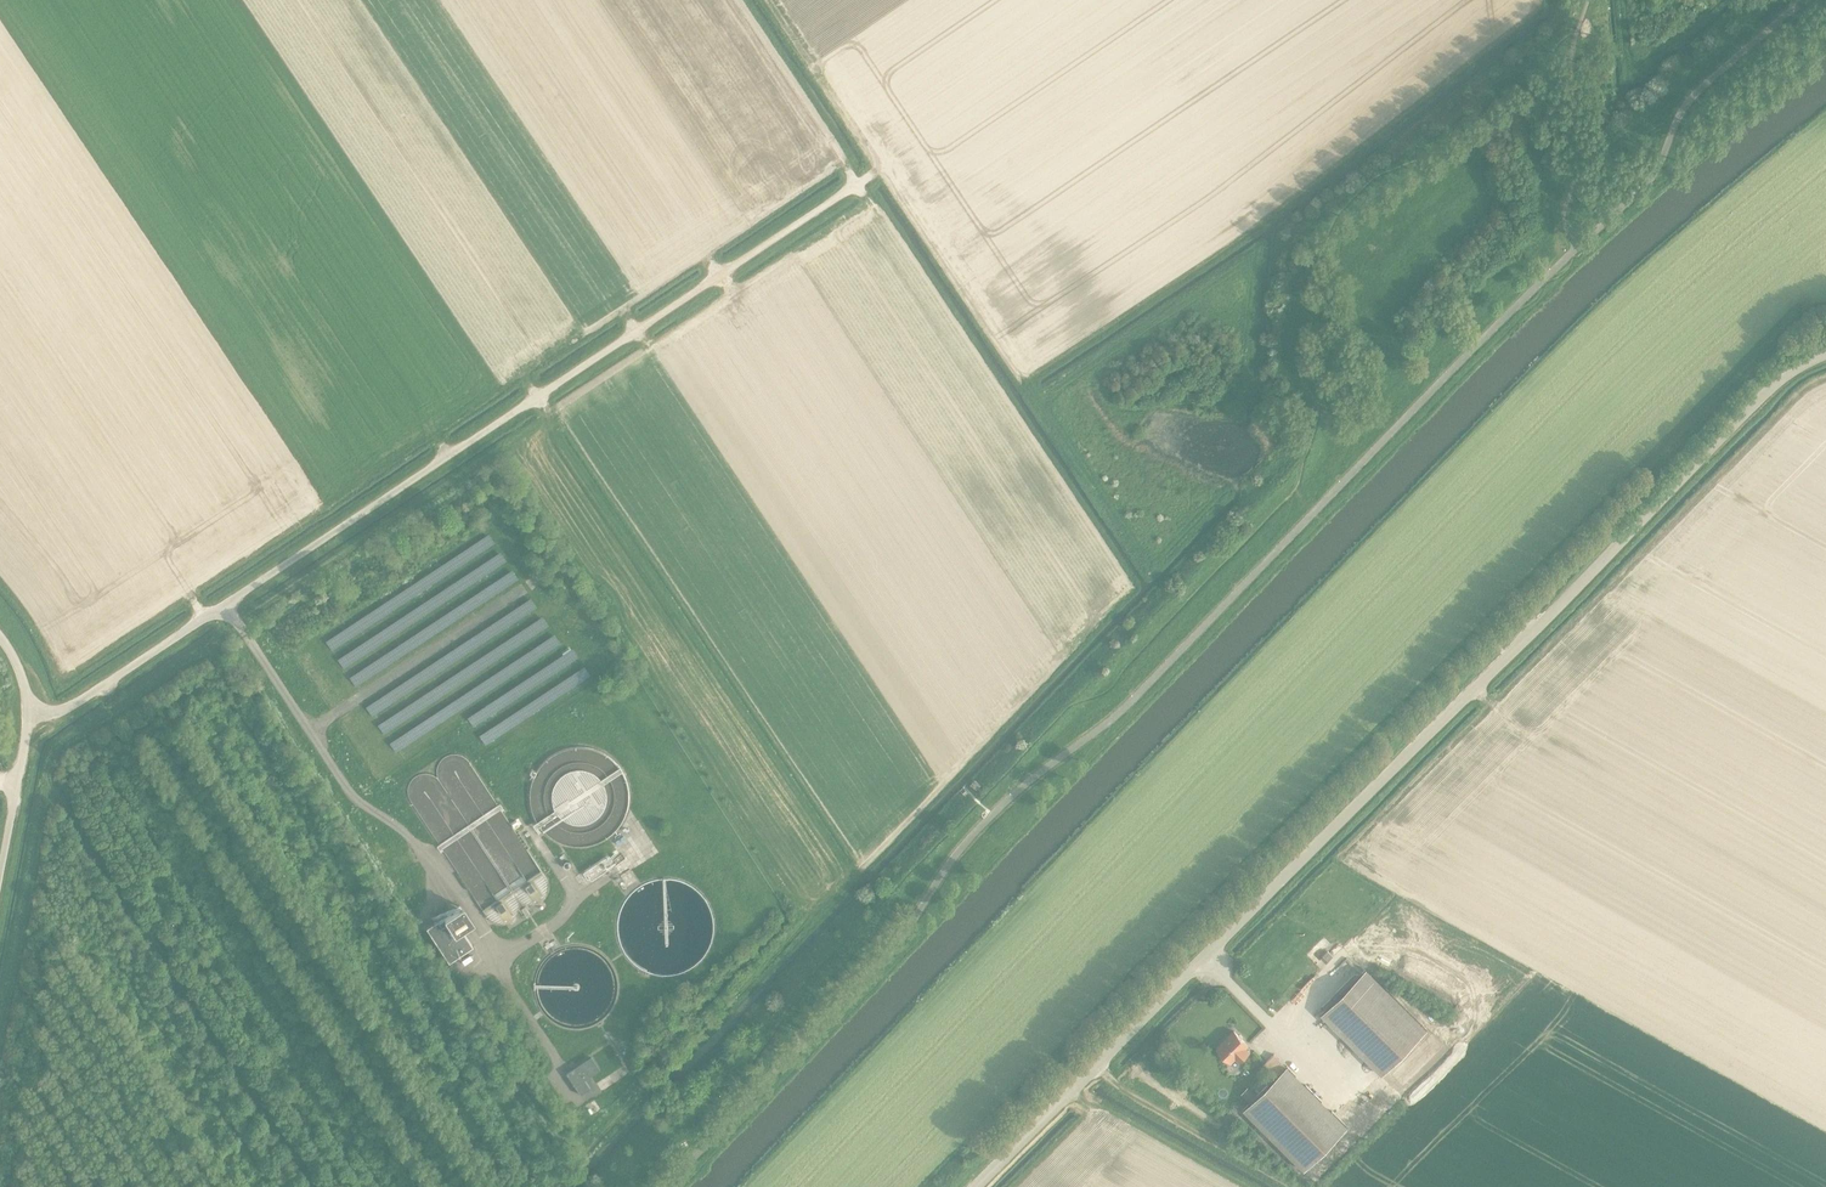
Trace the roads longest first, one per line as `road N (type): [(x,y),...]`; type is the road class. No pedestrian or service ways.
road 1 (tertiary): [(1825,352),(1781,378),(974,1186)]
road 2 (unclassified): [(26,714),(60,711),(226,606),(862,180)]
road 3 (unclassified): [(0,866),(26,714)]

